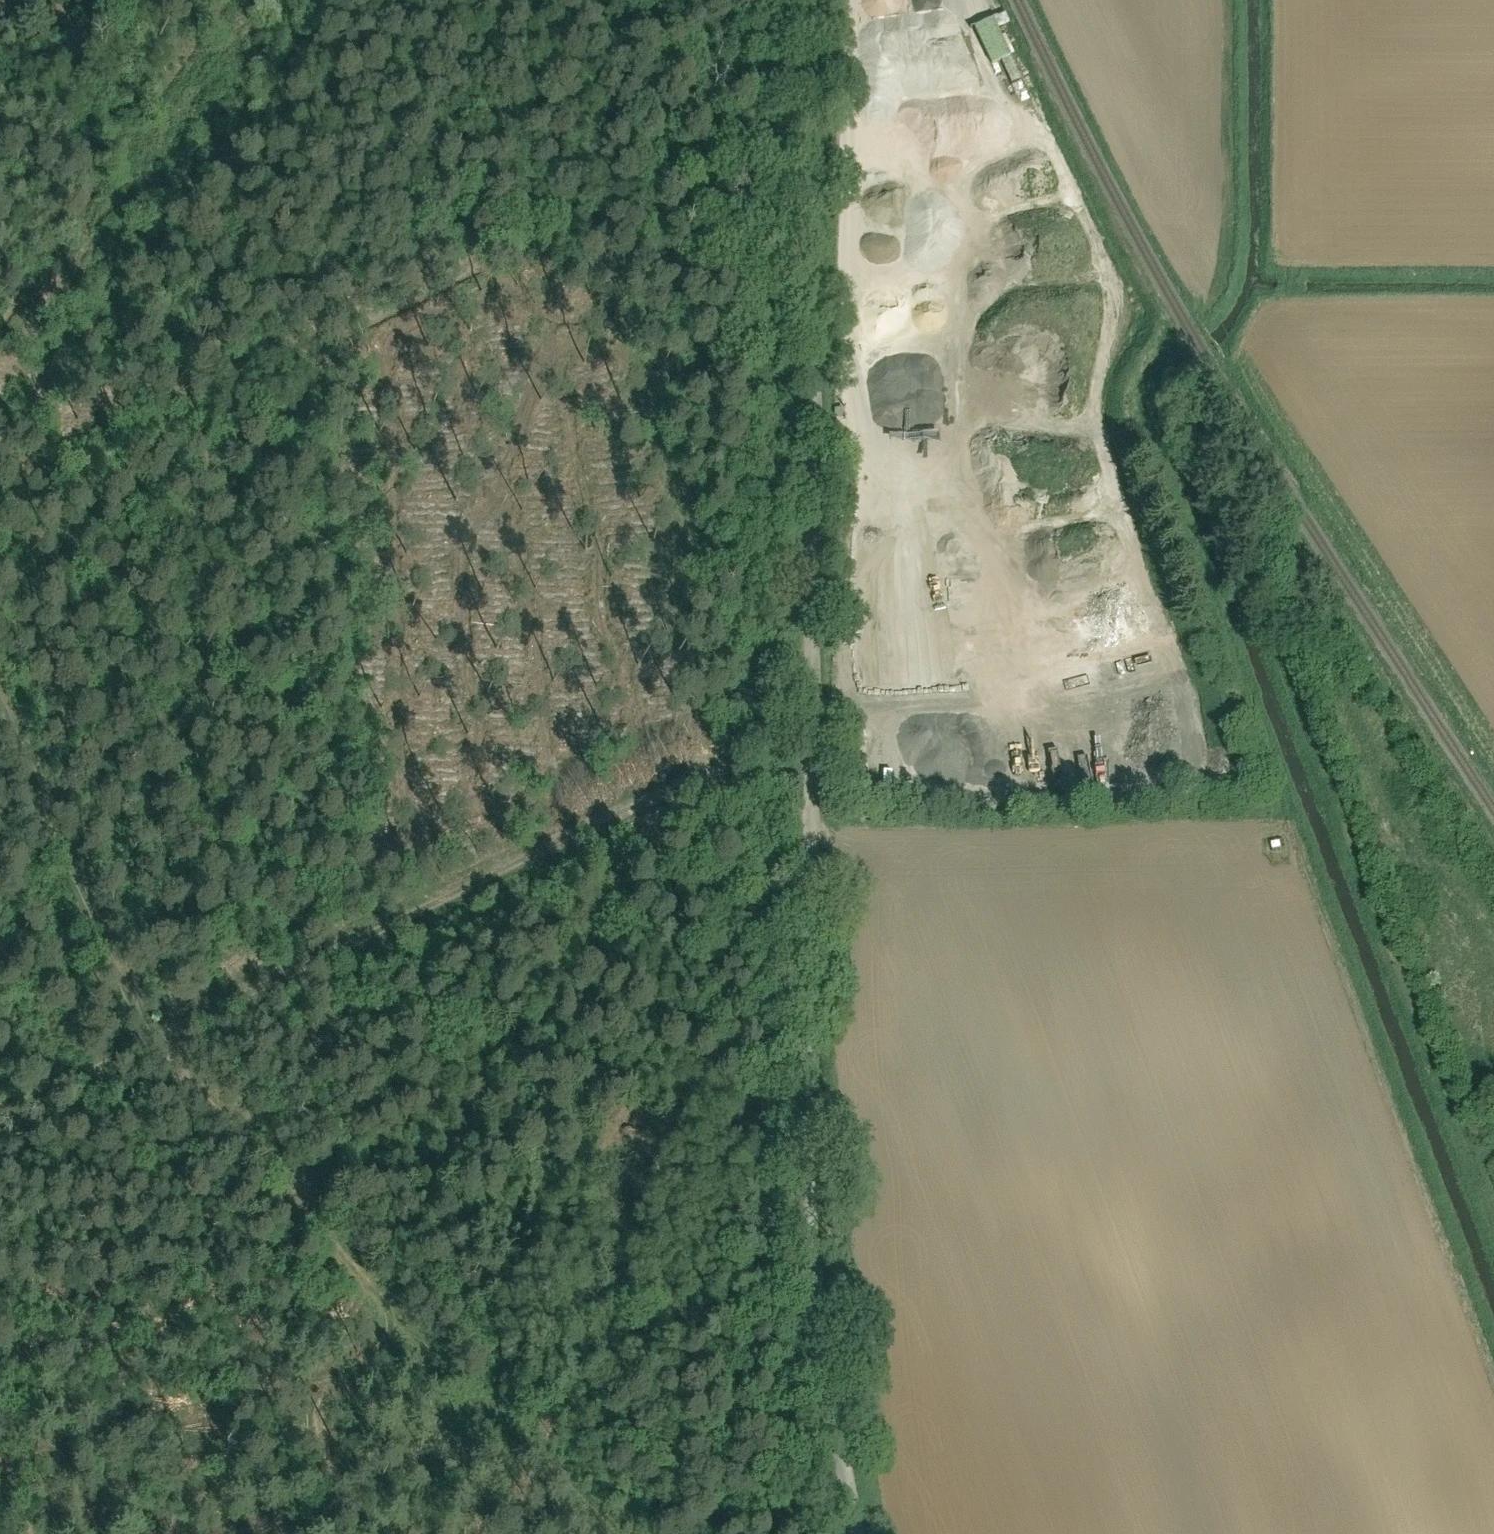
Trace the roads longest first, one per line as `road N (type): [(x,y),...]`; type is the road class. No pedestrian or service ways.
road 1 (track): [(851,1533),(836,1451),(792,850),(789,468),(812,0)]

